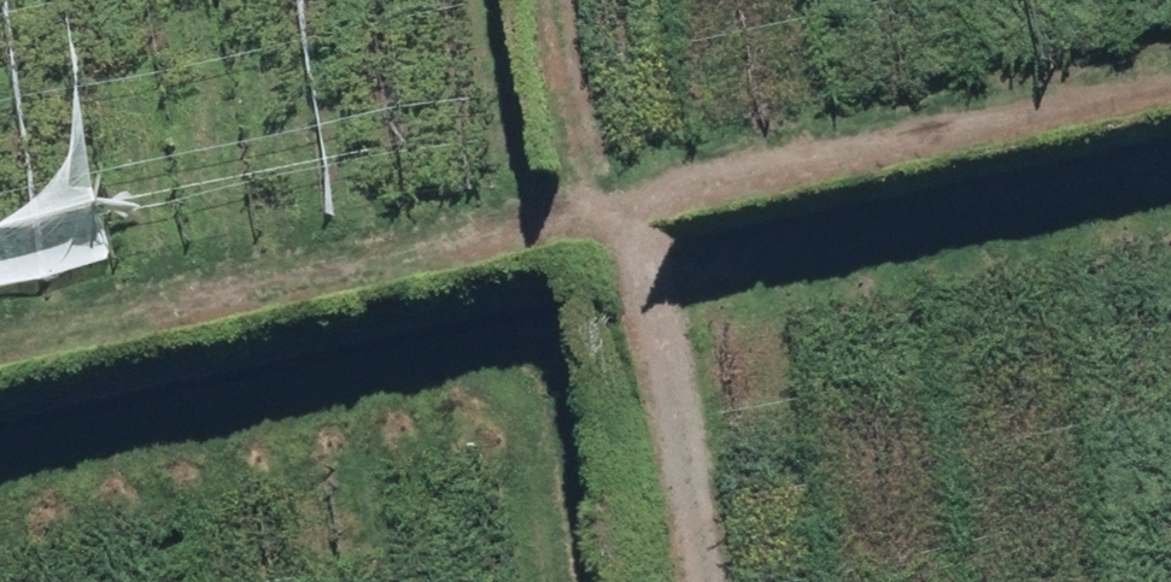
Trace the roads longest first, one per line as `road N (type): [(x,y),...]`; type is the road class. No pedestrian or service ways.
road 1 (track): [(687,581),(631,230),(0,360)]
road 2 (track): [(631,230),(1170,108)]
road 3 (track): [(1170,267),(653,376)]
road 4 (track): [(470,0),(506,256)]
road 5 (track): [(631,230),(595,0)]

